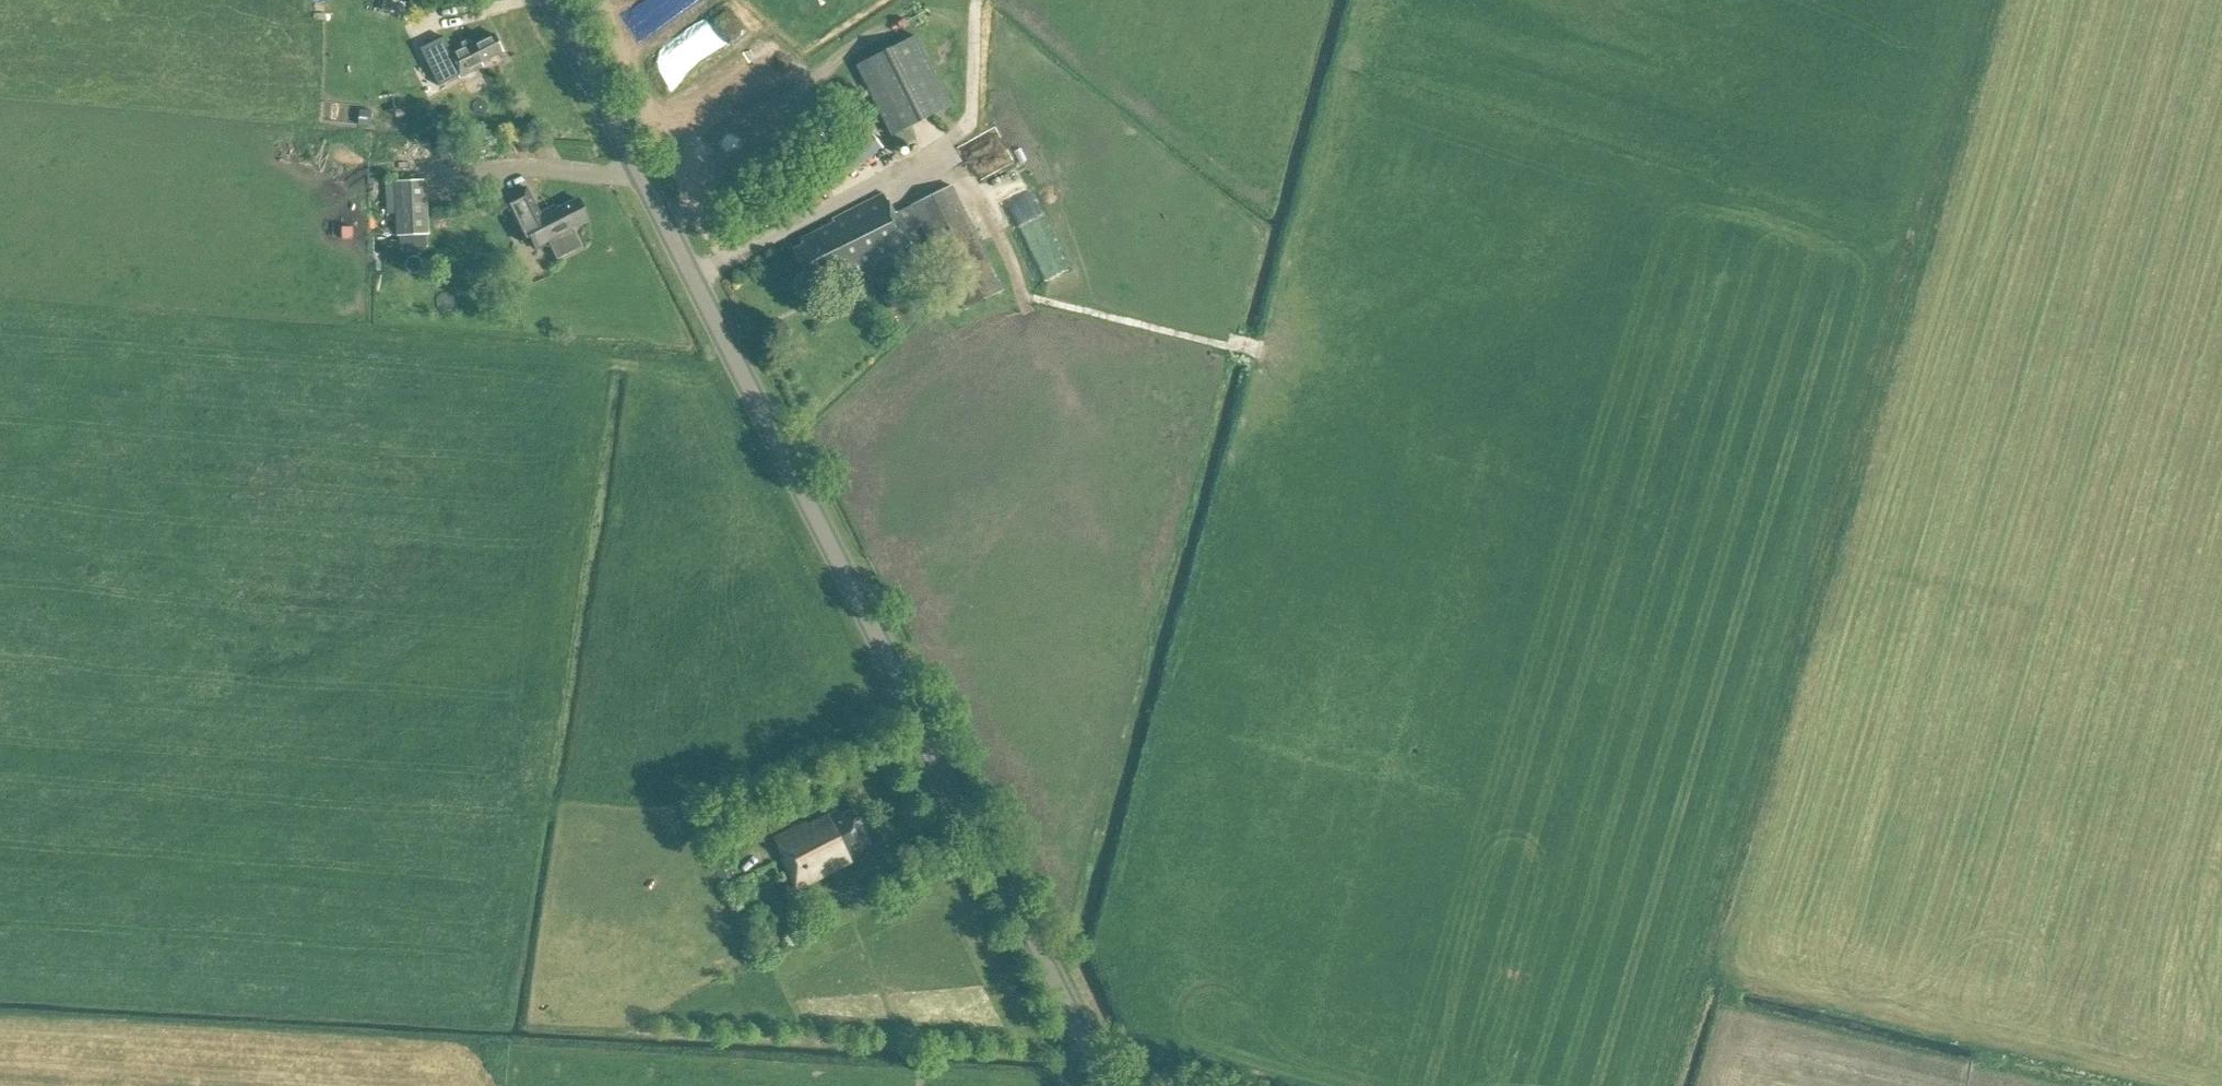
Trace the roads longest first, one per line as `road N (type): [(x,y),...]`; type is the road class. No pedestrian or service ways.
road 1 (tertiary): [(1106,1085),(550,0)]

